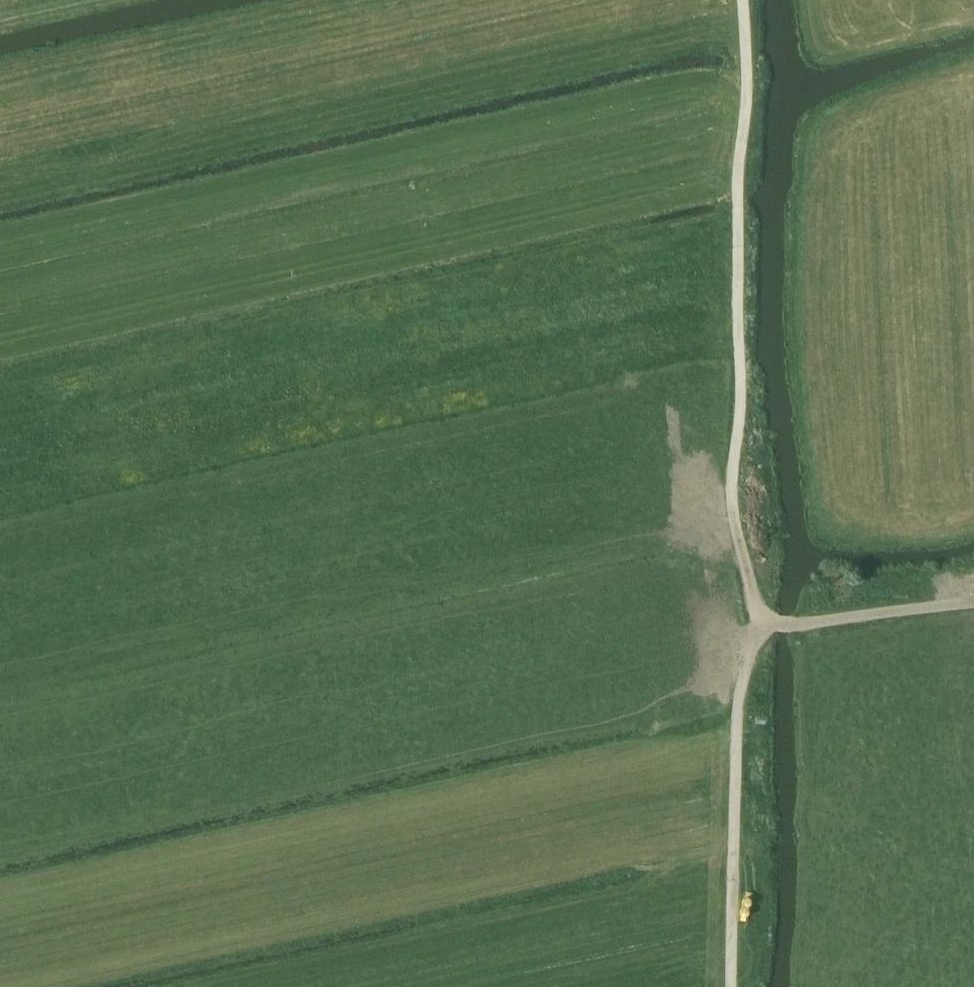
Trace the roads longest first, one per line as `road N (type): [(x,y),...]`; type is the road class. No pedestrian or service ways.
road 1 (track): [(730,986),(740,691),(763,625),(732,476),(742,400),(743,0)]
road 2 (track): [(763,625),(973,601)]

